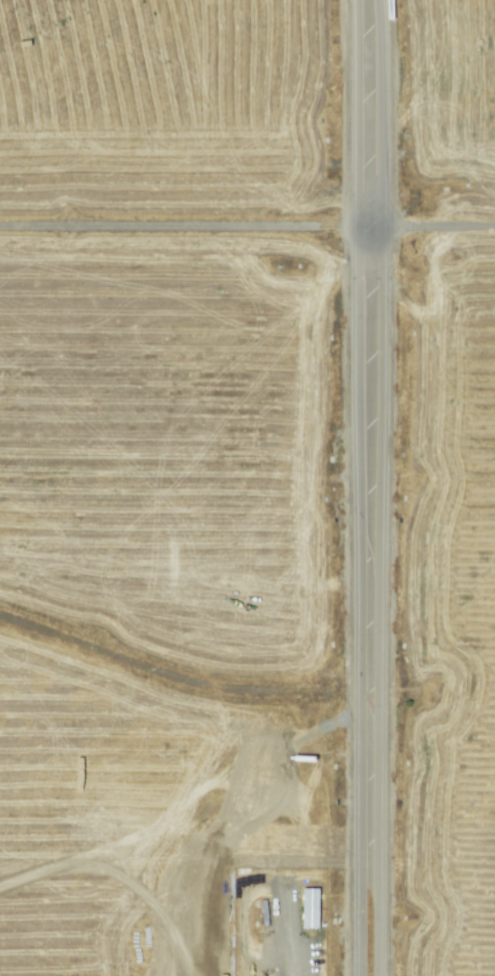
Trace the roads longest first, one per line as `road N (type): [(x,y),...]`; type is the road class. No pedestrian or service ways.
road 1 (tertiary): [(384,975),(382,0)]
road 2 (tertiary): [(359,0),(359,975)]

